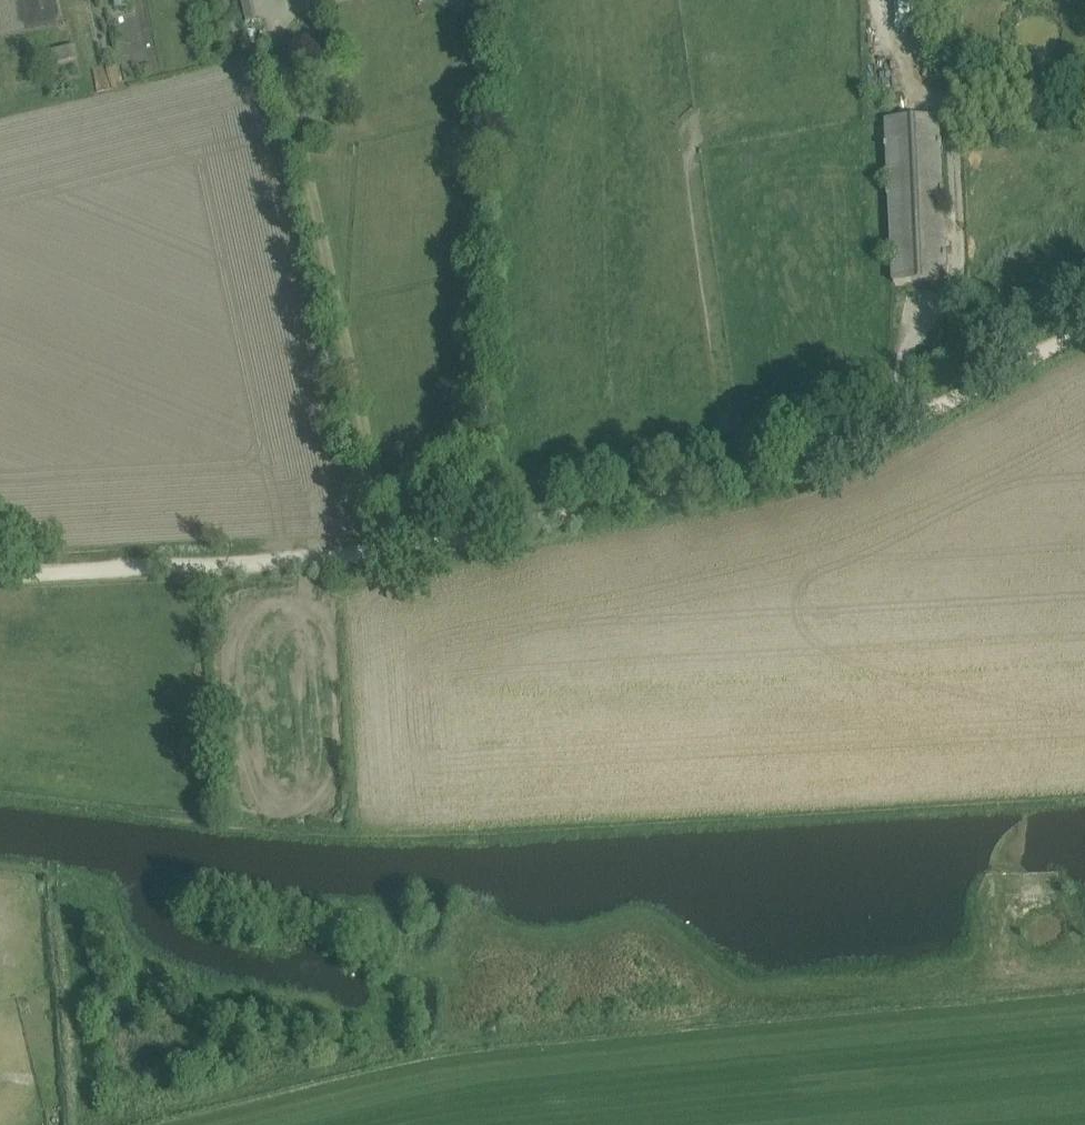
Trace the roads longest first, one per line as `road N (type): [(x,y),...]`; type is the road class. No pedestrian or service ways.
road 1 (track): [(0,573),(388,551),(768,480),(838,454),(1084,324)]

